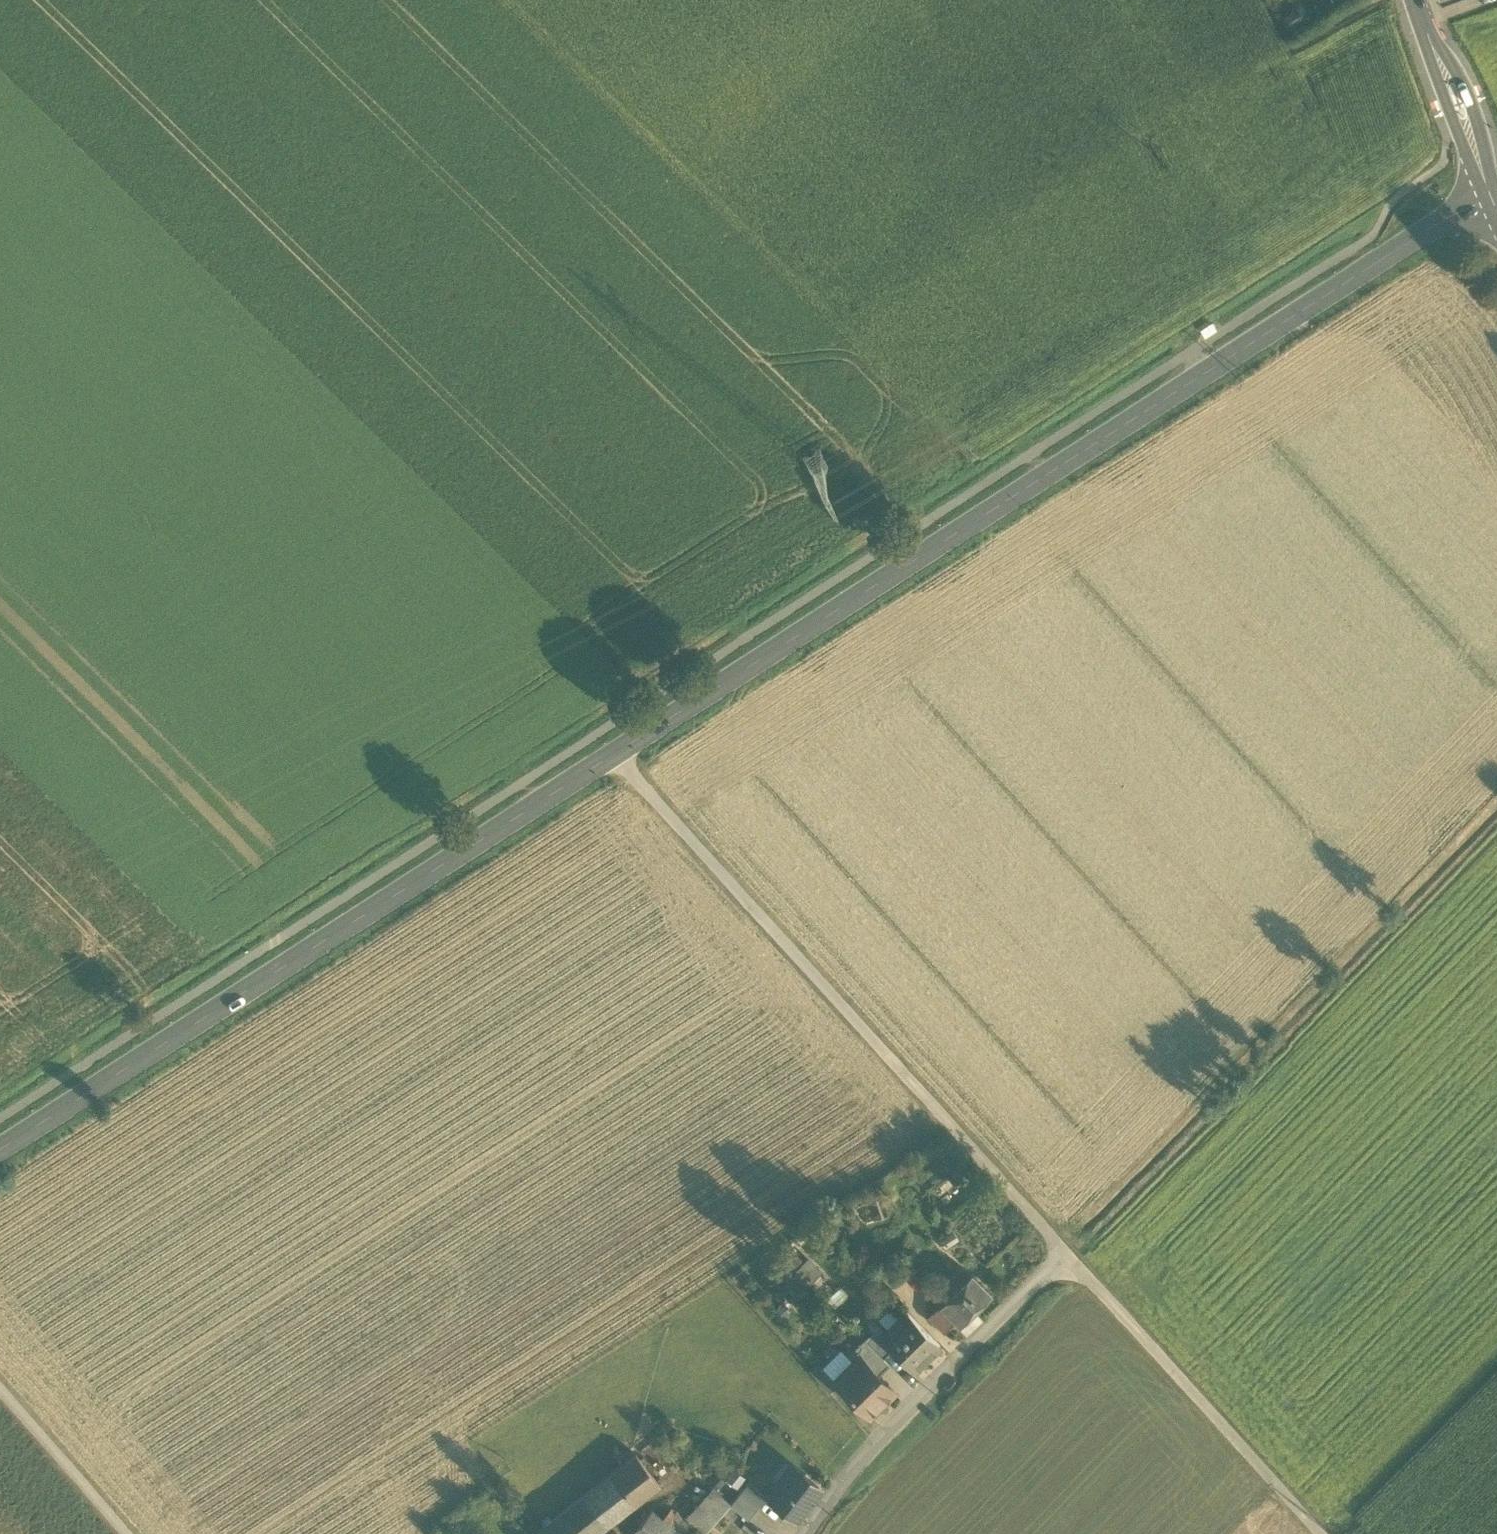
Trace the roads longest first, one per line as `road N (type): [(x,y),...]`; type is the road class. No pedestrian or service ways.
road 1 (tertiary): [(0,1147),(1487,190)]
road 2 (track): [(1320,1533),(614,751)]
road 3 (residential): [(808,1533),(837,1491),(1071,1258)]
road 4 (tertiary): [(1416,0),(1487,190)]
road 5 (unclassified): [(0,1391),(126,1533)]

